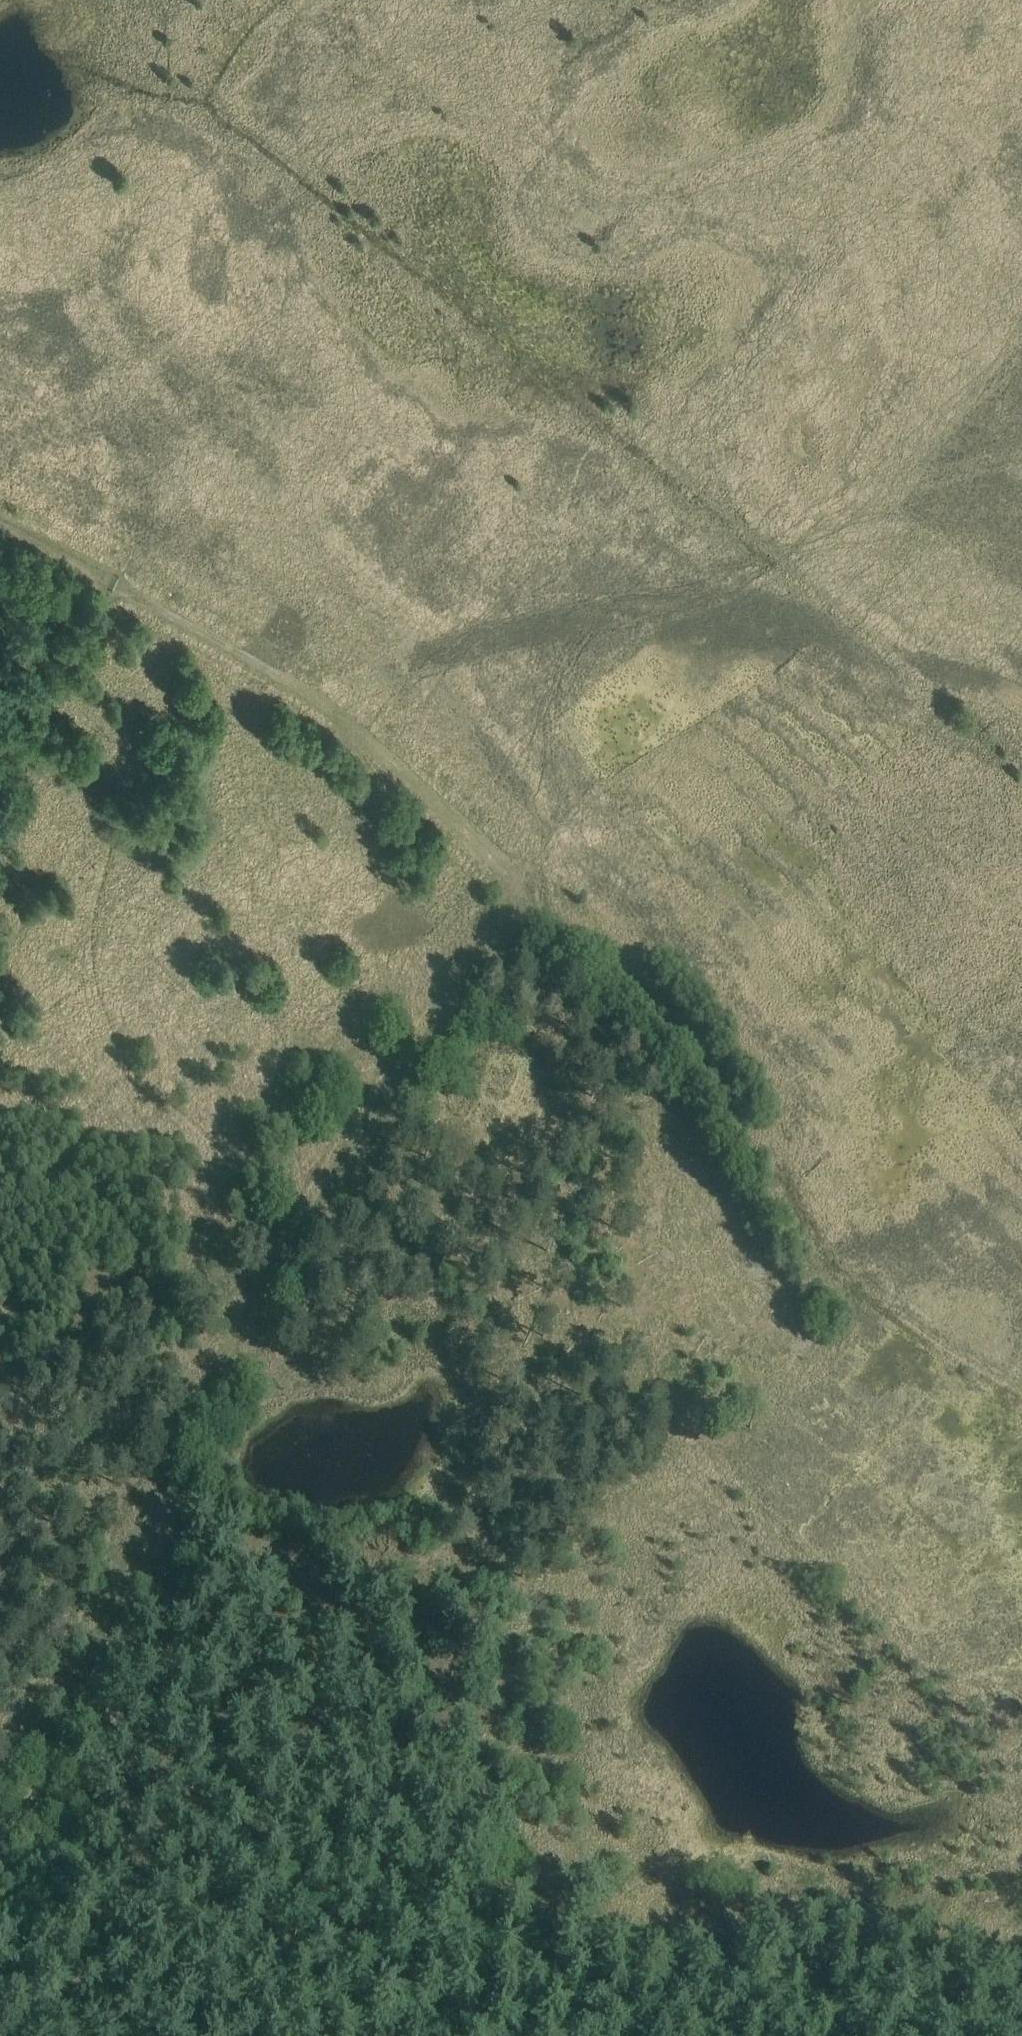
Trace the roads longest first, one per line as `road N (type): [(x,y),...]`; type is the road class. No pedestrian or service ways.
road 1 (track): [(0,2010),(141,1976),(224,1989),(348,2035)]
road 2 (track): [(85,1650),(46,1755),(0,1834)]

